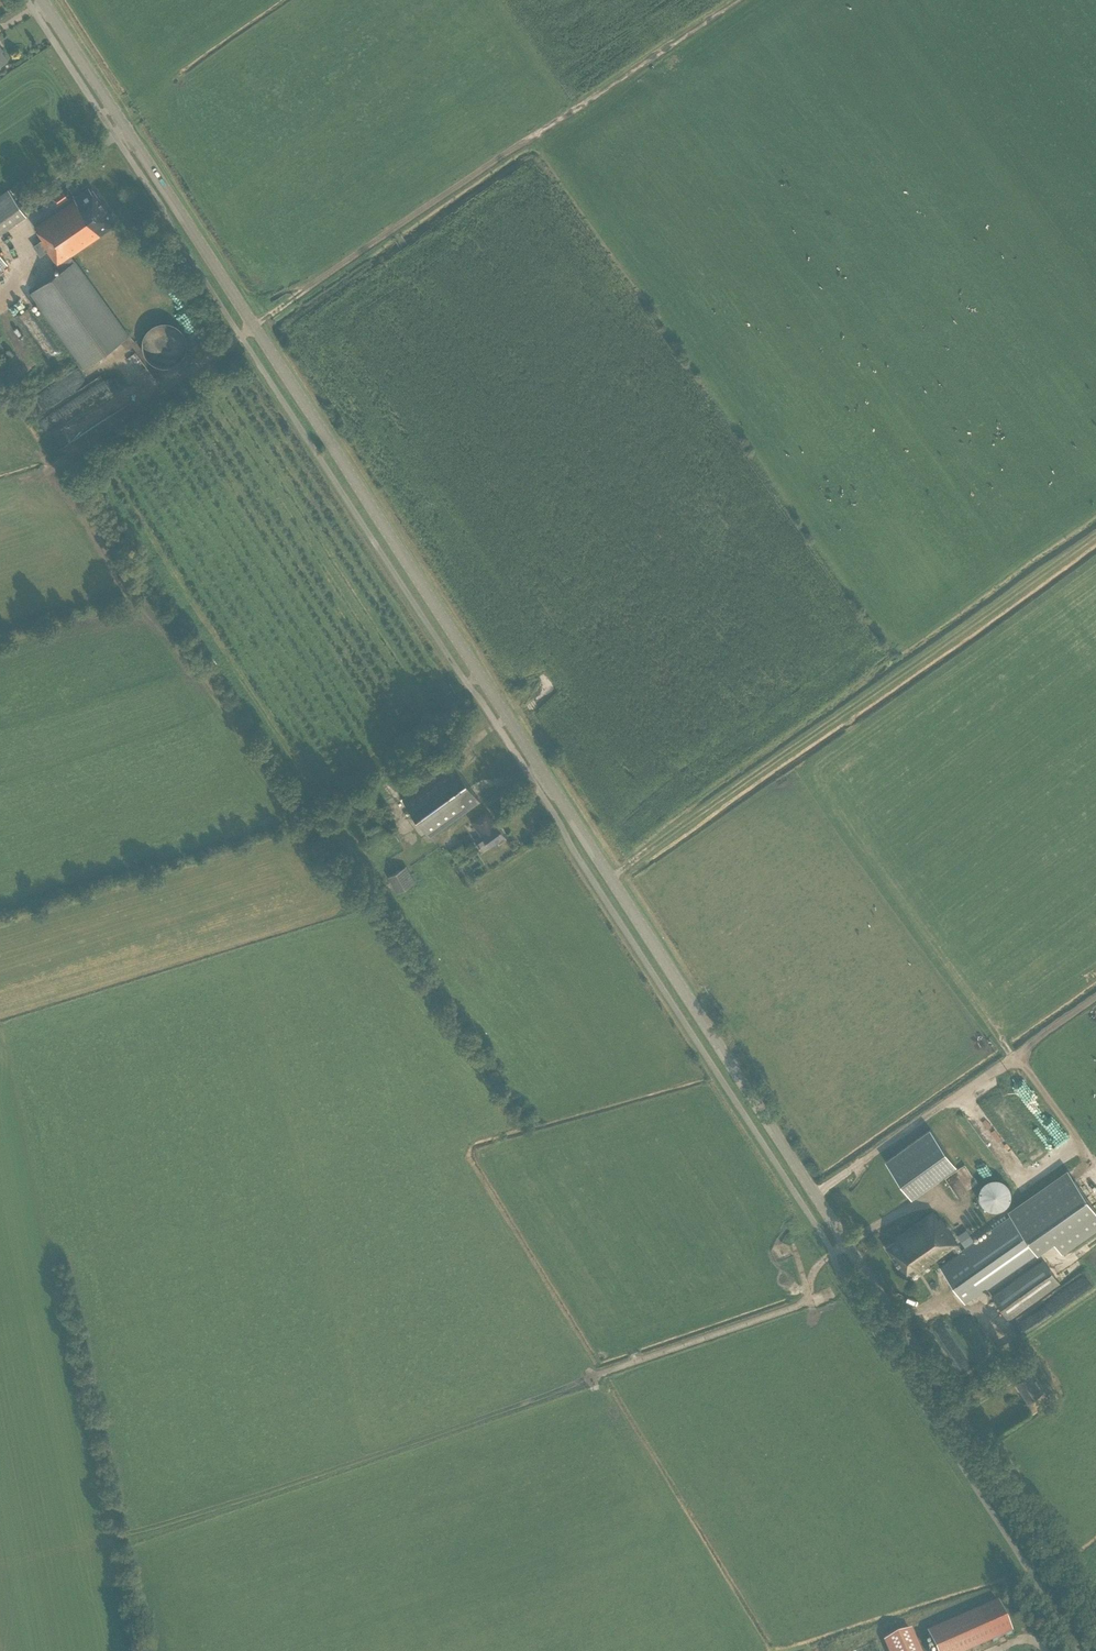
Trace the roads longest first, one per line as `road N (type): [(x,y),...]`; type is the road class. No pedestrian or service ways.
road 1 (tertiary): [(1095,1628),(42,0)]

